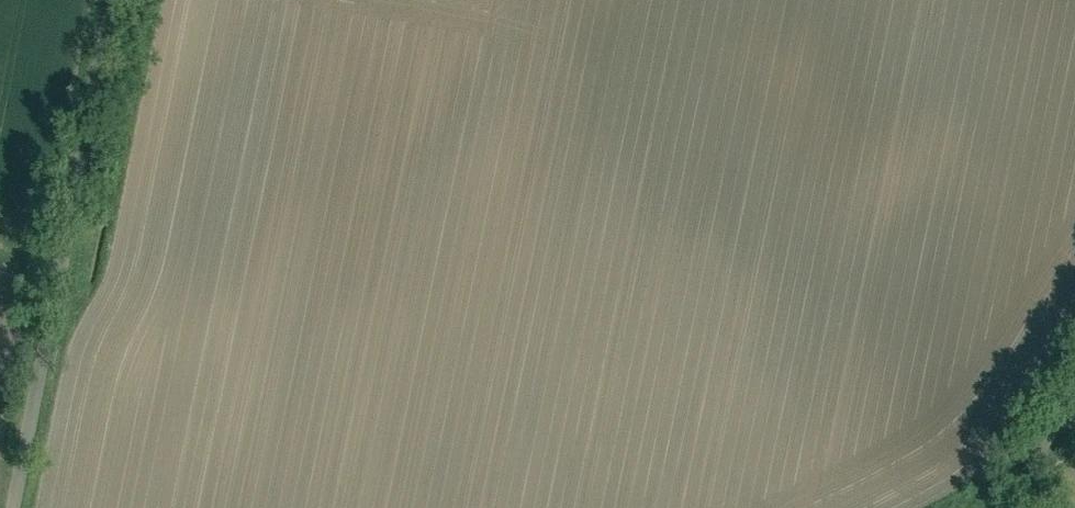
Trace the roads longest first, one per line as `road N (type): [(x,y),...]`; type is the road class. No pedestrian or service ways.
road 1 (residential): [(129,0),(20,507)]
road 2 (residential): [(1003,507),(1074,399)]

